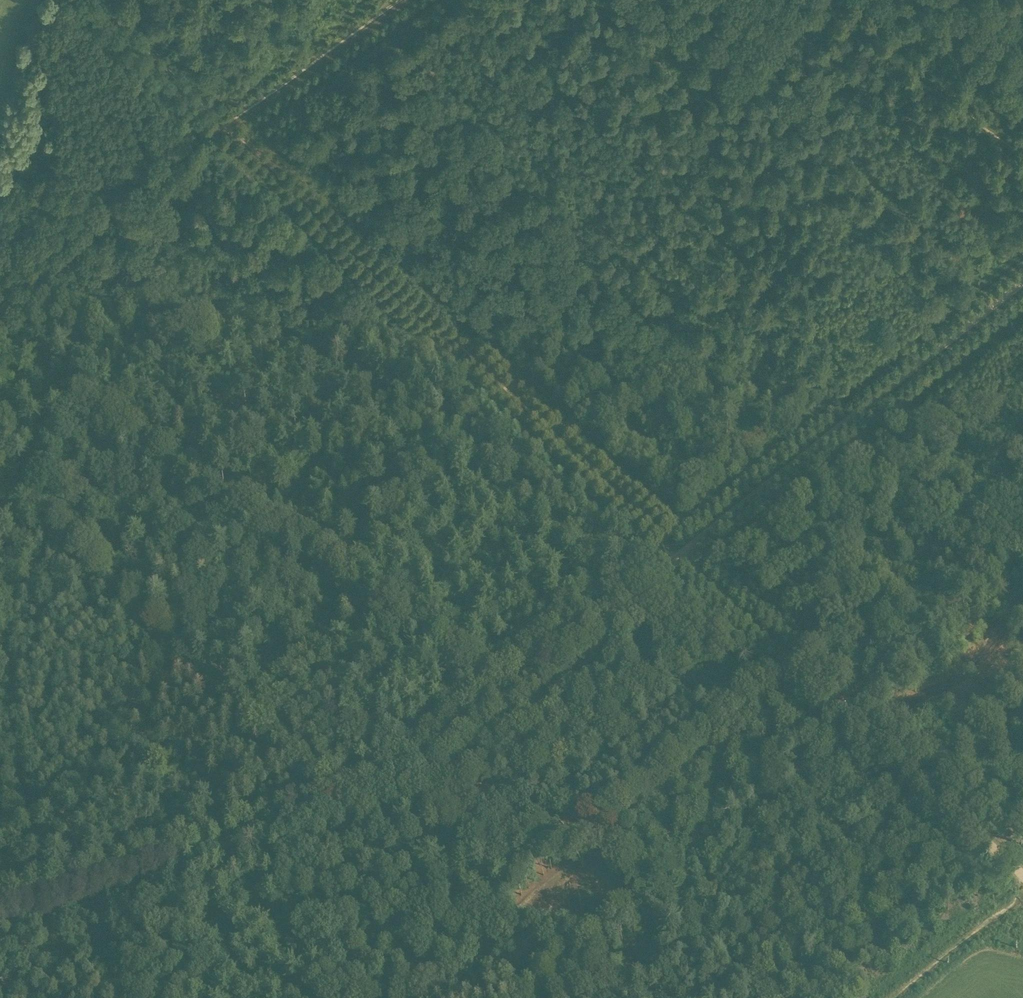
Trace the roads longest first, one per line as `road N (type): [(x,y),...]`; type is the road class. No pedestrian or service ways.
road 1 (track): [(682,554),(404,776),(343,803),(0,908)]
road 2 (track): [(225,125),(682,554)]
road 3 (track): [(1022,875),(788,658)]
road 4 (track): [(748,208),(554,433)]
road 5 (track): [(587,835),(405,997)]
road 6 (track): [(881,57),(748,208)]
road 7 (track): [(94,0),(225,125)]
road 8 (track): [(717,720),(587,835)]
road 9 (track): [(788,658),(682,554)]

